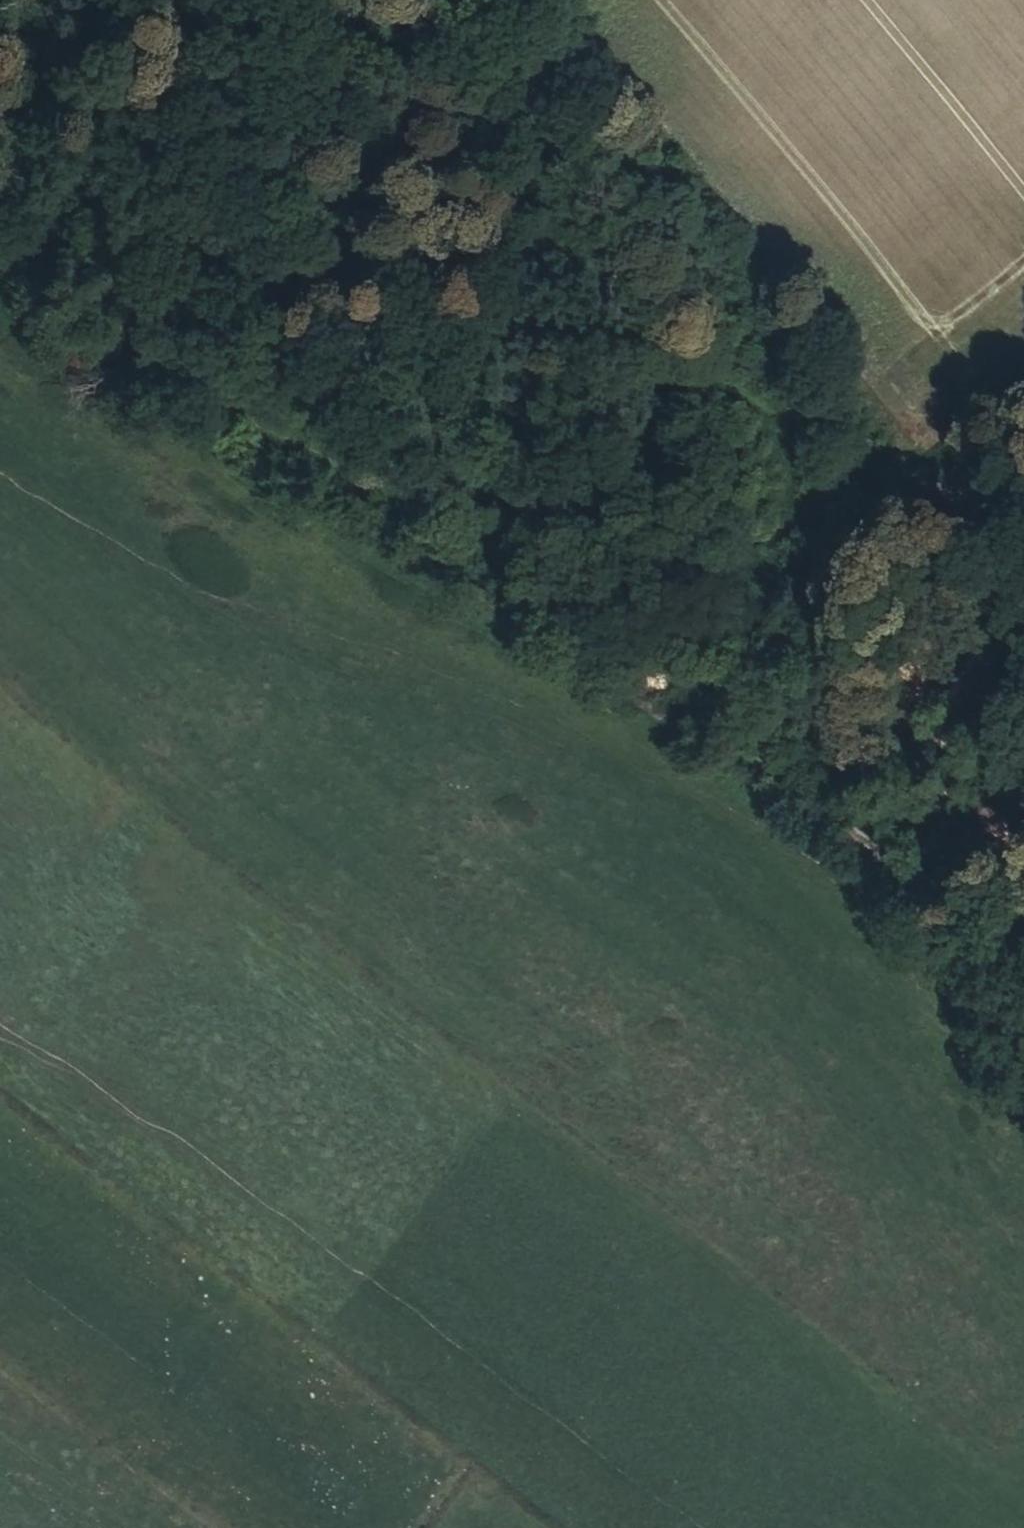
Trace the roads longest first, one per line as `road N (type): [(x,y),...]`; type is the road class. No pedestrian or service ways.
road 1 (track): [(1023,989),(881,742),(597,561),(431,574),(279,470),(190,348),(0,151)]

